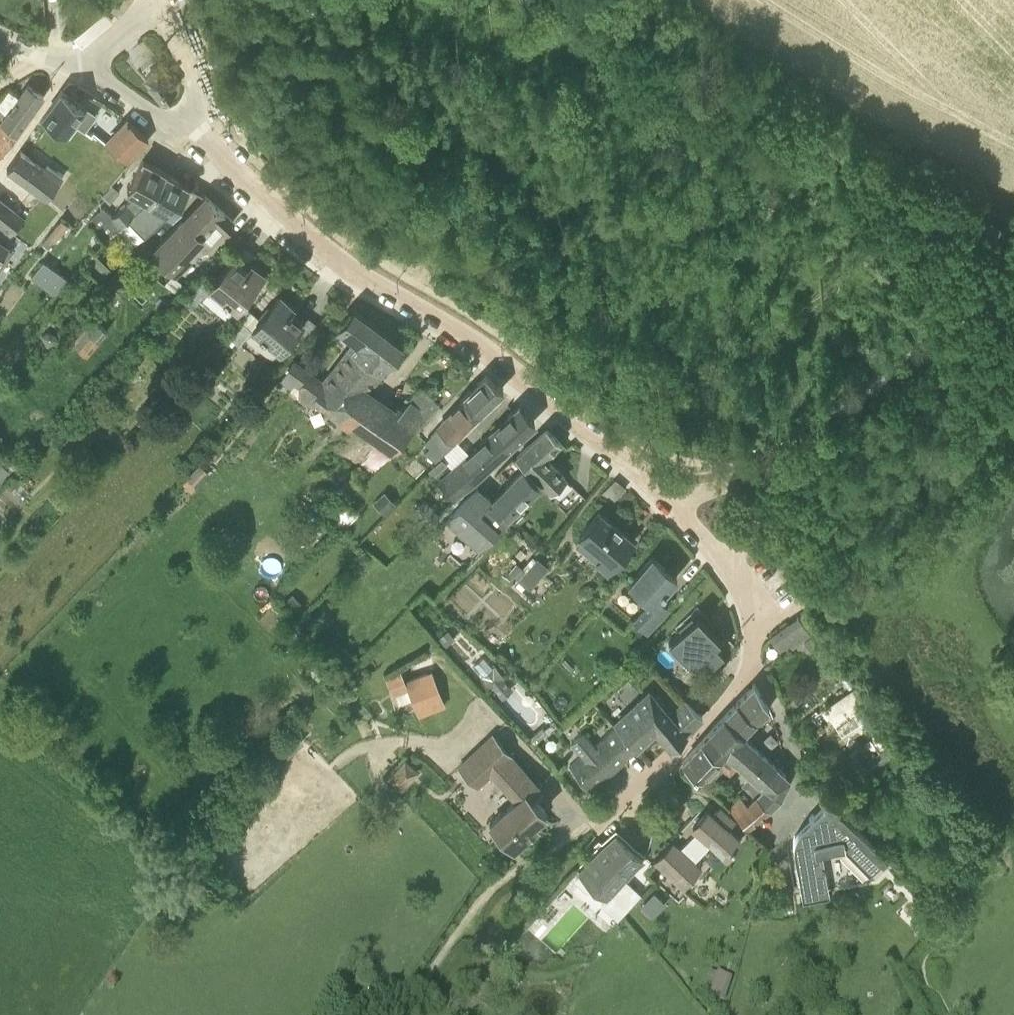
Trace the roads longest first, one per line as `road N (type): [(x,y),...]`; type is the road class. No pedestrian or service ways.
road 1 (residential): [(663,494),(517,377),(258,205),(206,143)]
road 2 (unclassified): [(753,475),(1013,289)]
road 3 (residential): [(206,143),(165,125),(78,64)]
road 4 (residential): [(206,143),(196,87),(160,5)]
road 5 (residential): [(0,165),(78,64)]

